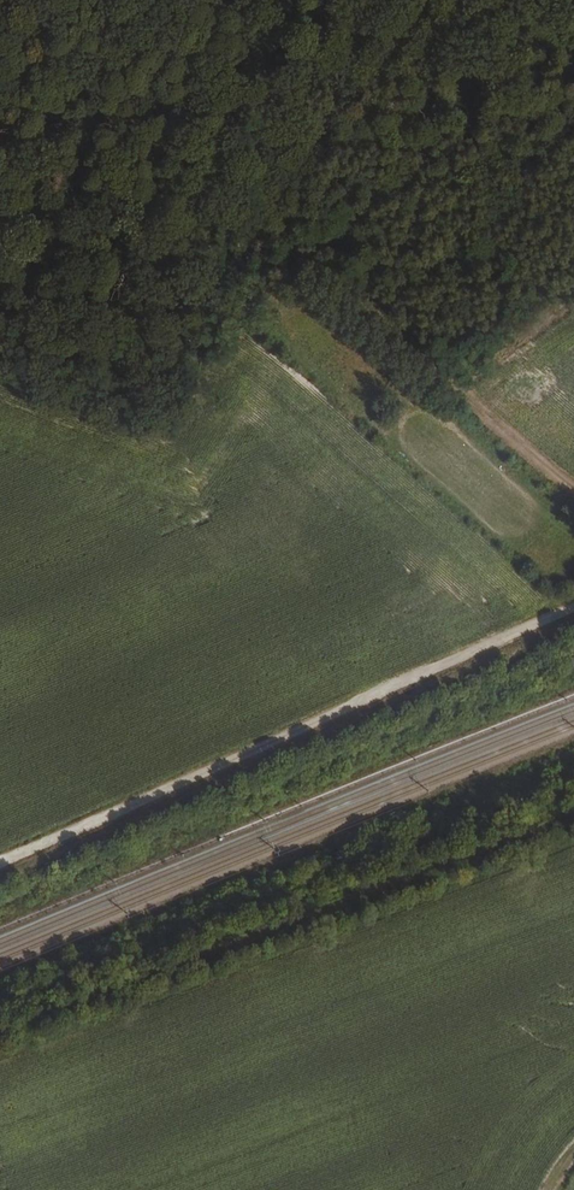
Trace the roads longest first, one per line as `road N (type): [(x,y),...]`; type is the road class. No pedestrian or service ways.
road 1 (track): [(0,863),(573,607)]
road 2 (track): [(280,244),(573,491)]

